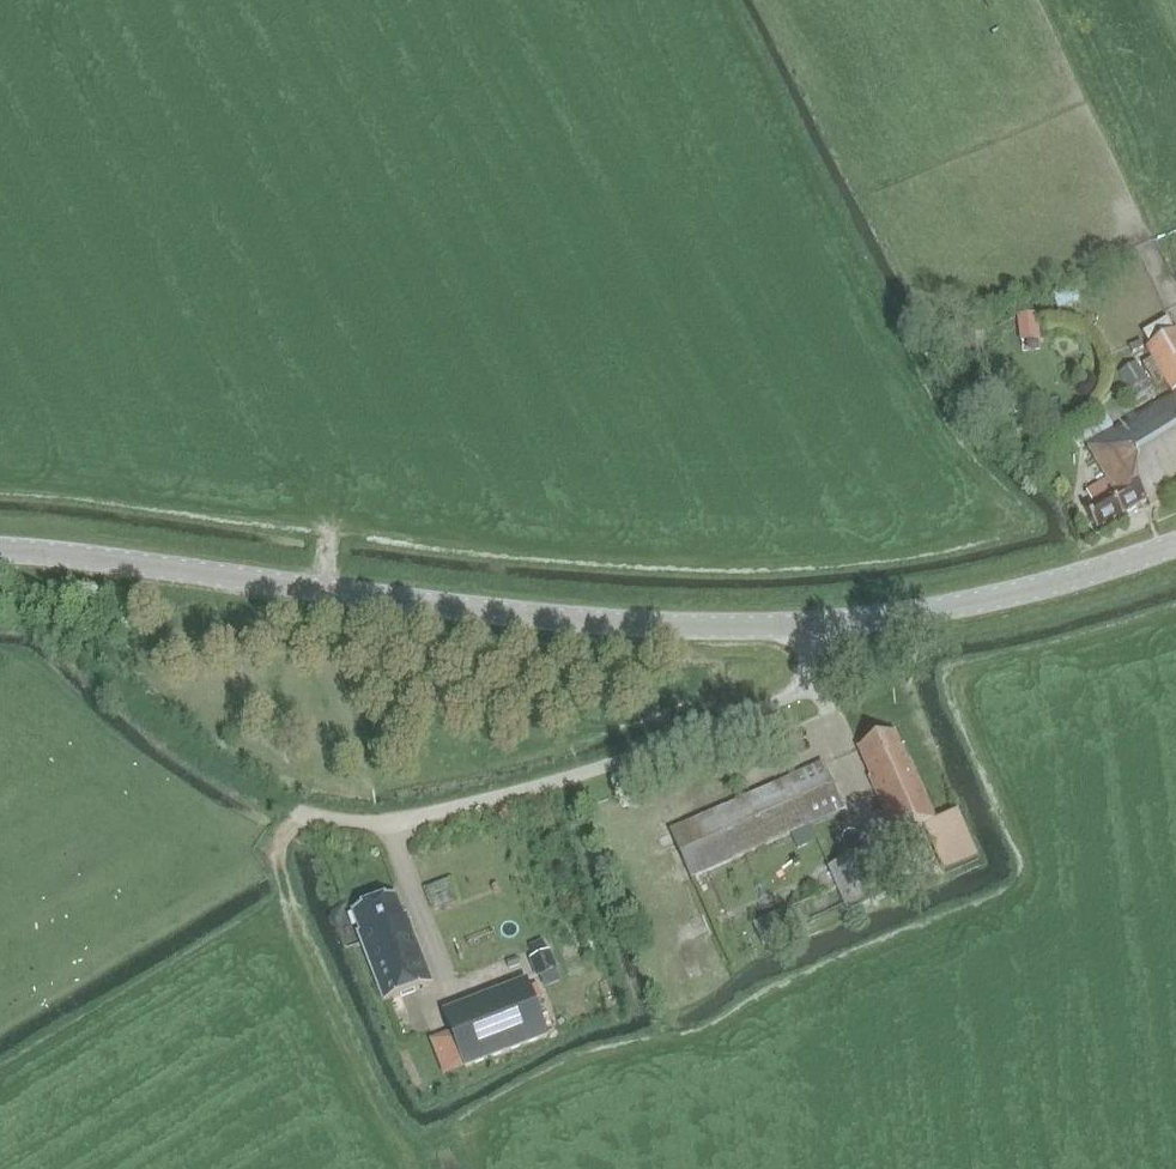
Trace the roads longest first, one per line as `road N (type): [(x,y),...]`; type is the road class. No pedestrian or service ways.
road 1 (tertiary): [(0,549),(486,611),(756,626),(963,604),(1175,544)]
road 2 (track): [(304,815),(287,830),(279,853),(292,922),(0,1090)]

